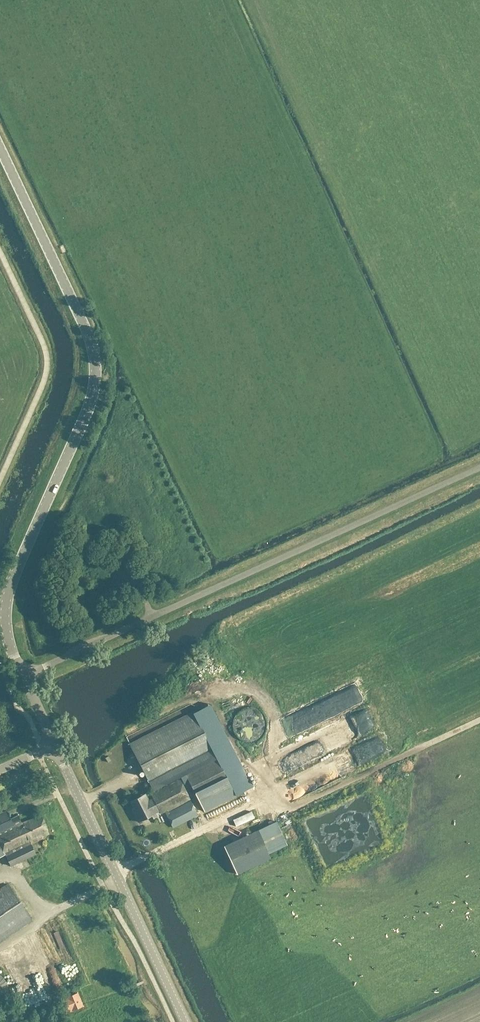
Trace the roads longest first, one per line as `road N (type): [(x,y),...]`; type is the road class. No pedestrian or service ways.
road 1 (tertiary): [(23,676),(5,631),(5,598),(86,414),(96,363),(0,150)]
road 2 (unclassified): [(23,676),(479,467)]
road 3 (tertiary): [(187,1021),(56,744)]

